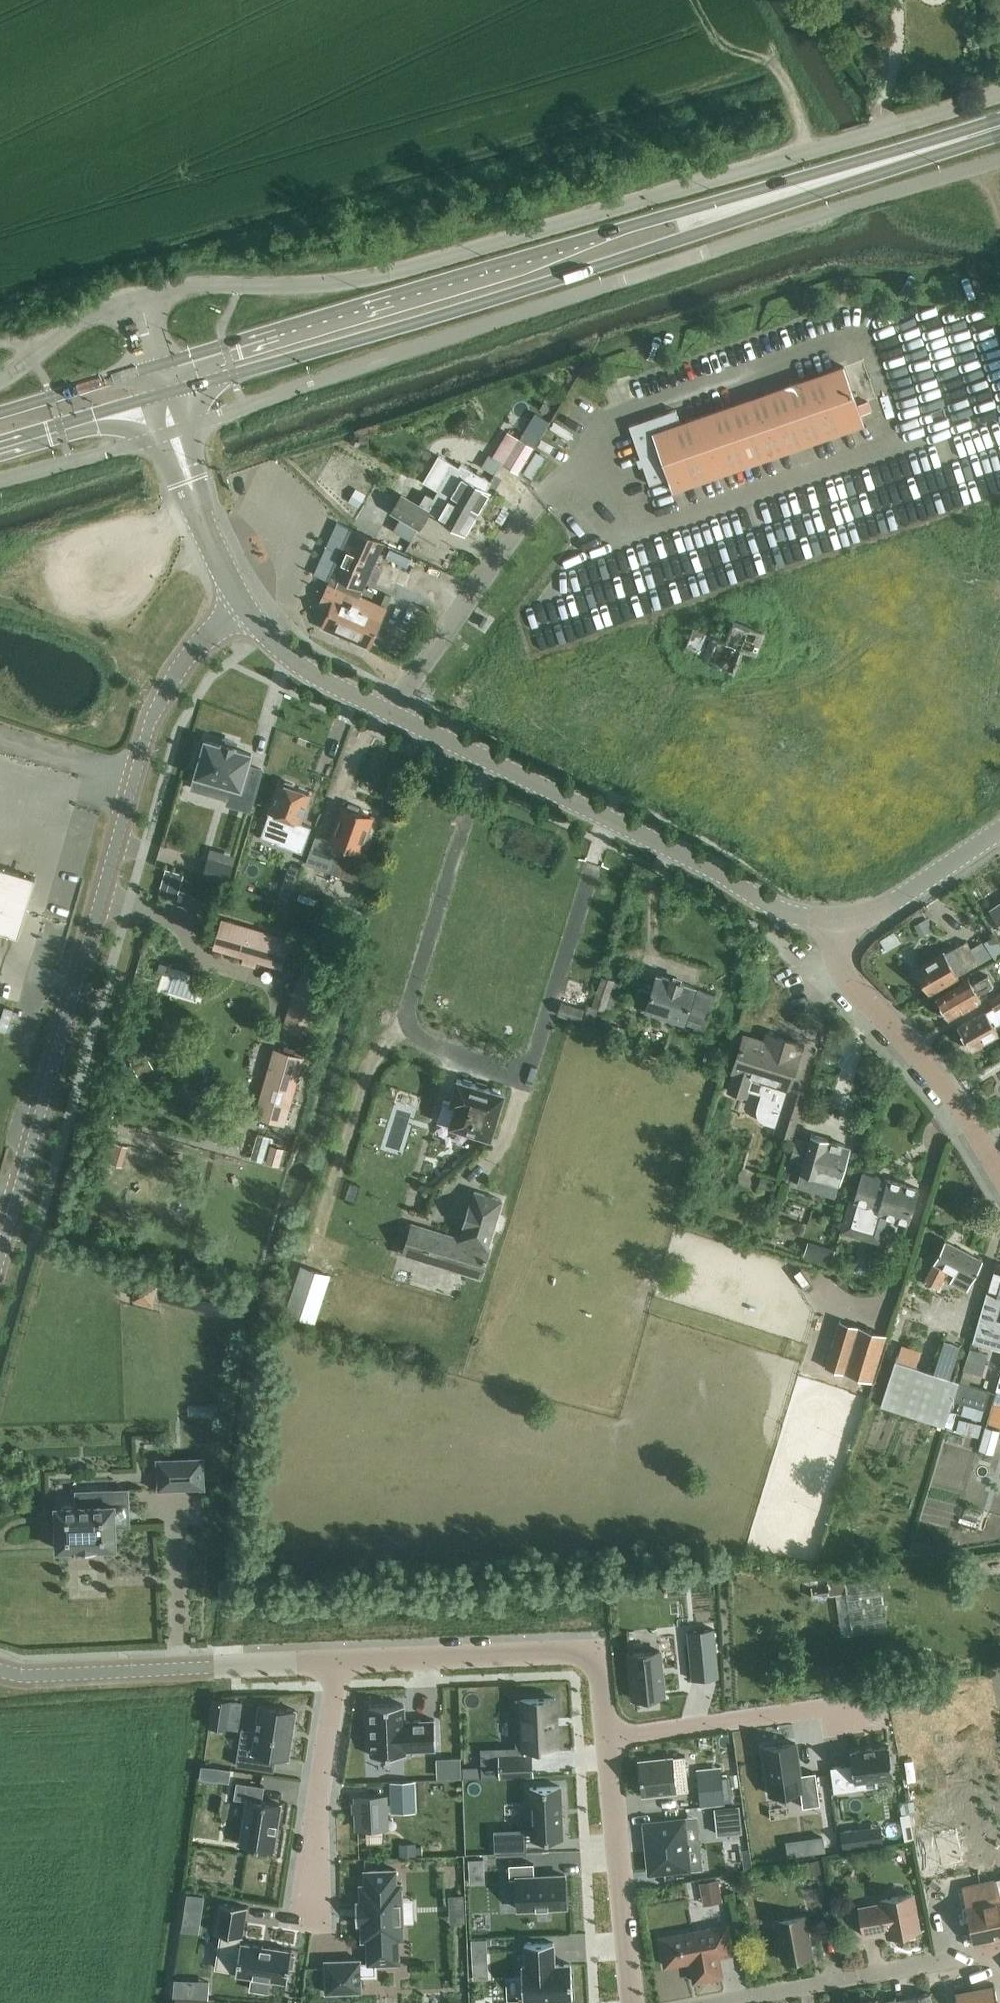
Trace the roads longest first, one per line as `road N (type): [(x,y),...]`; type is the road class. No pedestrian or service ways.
road 1 (unclassified): [(139,296),(387,277),(999,91)]
road 2 (unclassified): [(175,432),(999,157)]
road 3 (unclassified): [(244,606),(188,655),(164,690),(0,1256)]
road 4 (primary): [(166,393),(577,272),(686,236),(740,207)]
road 5 (primary): [(740,207),(664,215),(158,365)]
road 6 (tertiary): [(836,921),(778,909),(709,867),(393,714)]
road 7 (residential): [(605,1739),(597,1669),(575,1652),(330,1662)]
road 8 (residential): [(999,1172),(937,1079),(847,977),(836,921)]
road 9 (residential): [(705,2002),(999,1949)]
road 10 (primary): [(740,207),(999,125)]
road 11 (residential): [(330,1662),(309,1932)]
road 12 (residential): [(605,1739),(868,1703)]
road 13 (residential): [(628,2002),(605,1739)]
road 14 (residential): [(537,495),(393,714)]
road 15 (residential): [(0,1671),(36,1678),(224,1666)]
road 16 (tertiary): [(244,606),(209,541),(175,432)]
road 17 (tertiary): [(999,830),(900,896),(836,921)]
road 18 (tertiary): [(393,714),(301,665),(244,606)]
road 19 (unclassified): [(0,481),(175,432)]
road 20 (primary): [(0,441),(166,393)]
road 21 (primary): [(158,365),(0,412)]
road 22 (unclassified): [(0,379),(65,330),(139,296)]

